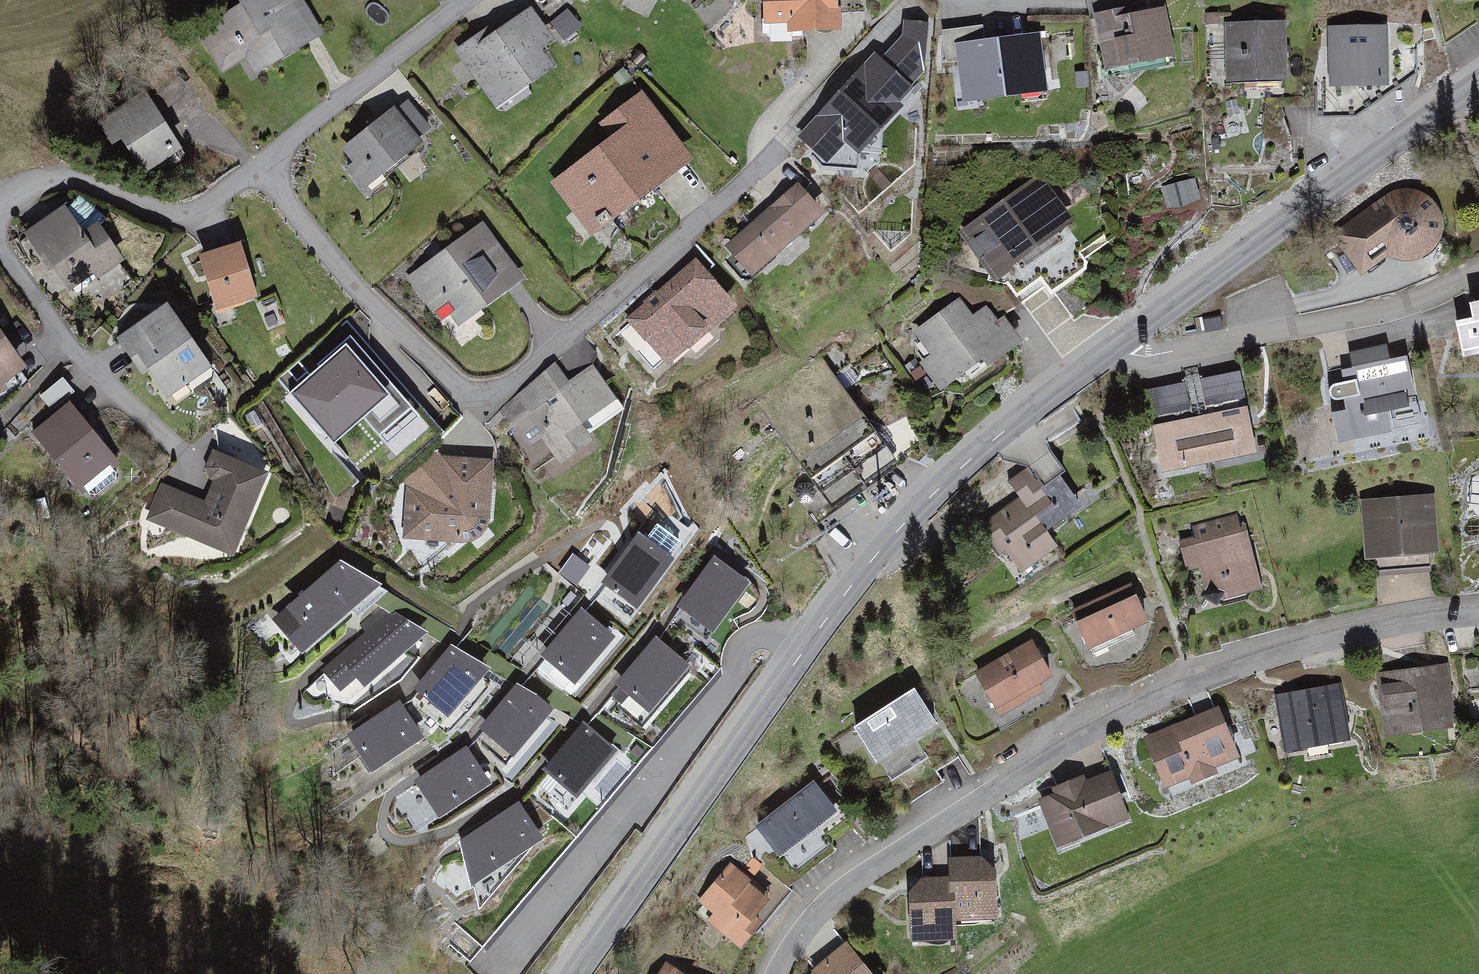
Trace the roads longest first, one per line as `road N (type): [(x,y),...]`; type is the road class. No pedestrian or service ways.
road 1 (residential): [(260,169),(473,401),(512,388),(689,243),(910,8)]
road 2 (tertiary): [(1123,342),(993,441),(881,551),(575,973)]
road 3 (residential): [(779,973),(840,893),(1146,707),(1256,659),(1405,623),(1478,616)]
road 4 (residential): [(76,356),(2,246),(3,215),(33,191),(67,185),(109,192),(198,226),(260,169)]
road 5 (tertiary): [(1478,80),(1123,342)]
road 6 (residential): [(1478,274),(1392,310),(1155,358),(1123,342)]
road 7 (residential): [(260,169),(474,0)]
road 8 (residential): [(192,467),(76,356)]
road 9 (residential): [(1102,7),(953,9),(953,0)]

